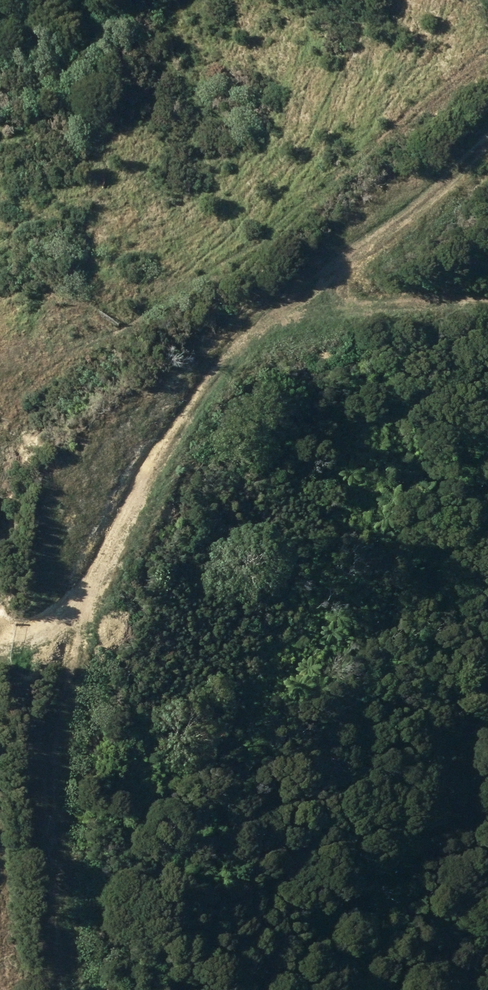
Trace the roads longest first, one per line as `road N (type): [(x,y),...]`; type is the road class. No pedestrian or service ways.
road 1 (track): [(487,131),(218,382),(105,568),(73,650),(46,839),(63,989)]
road 2 (track): [(487,50),(254,259),(128,333),(20,411),(0,467)]
road 3 (track): [(316,290),(487,295)]

